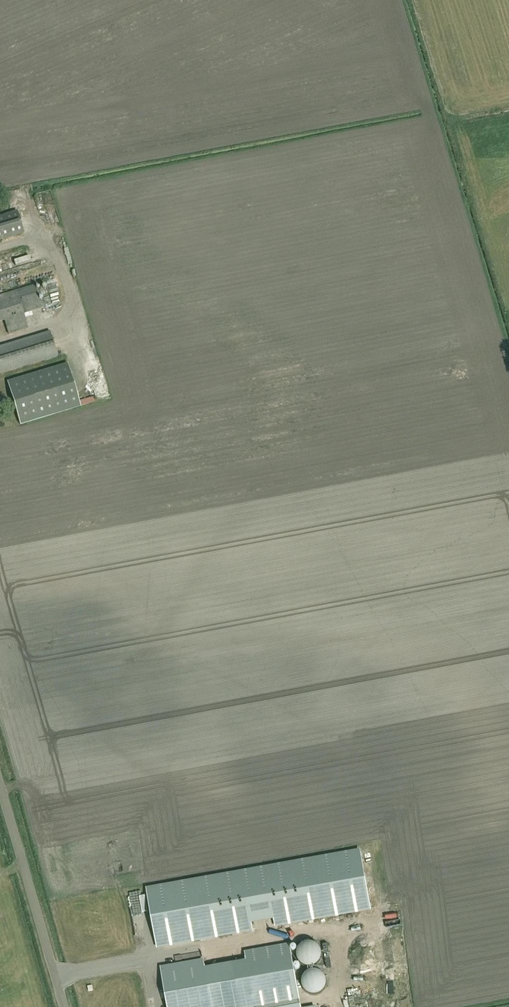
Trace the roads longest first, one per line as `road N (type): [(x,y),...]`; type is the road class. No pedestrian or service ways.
road 1 (unclassified): [(62,1006),(0,790)]

